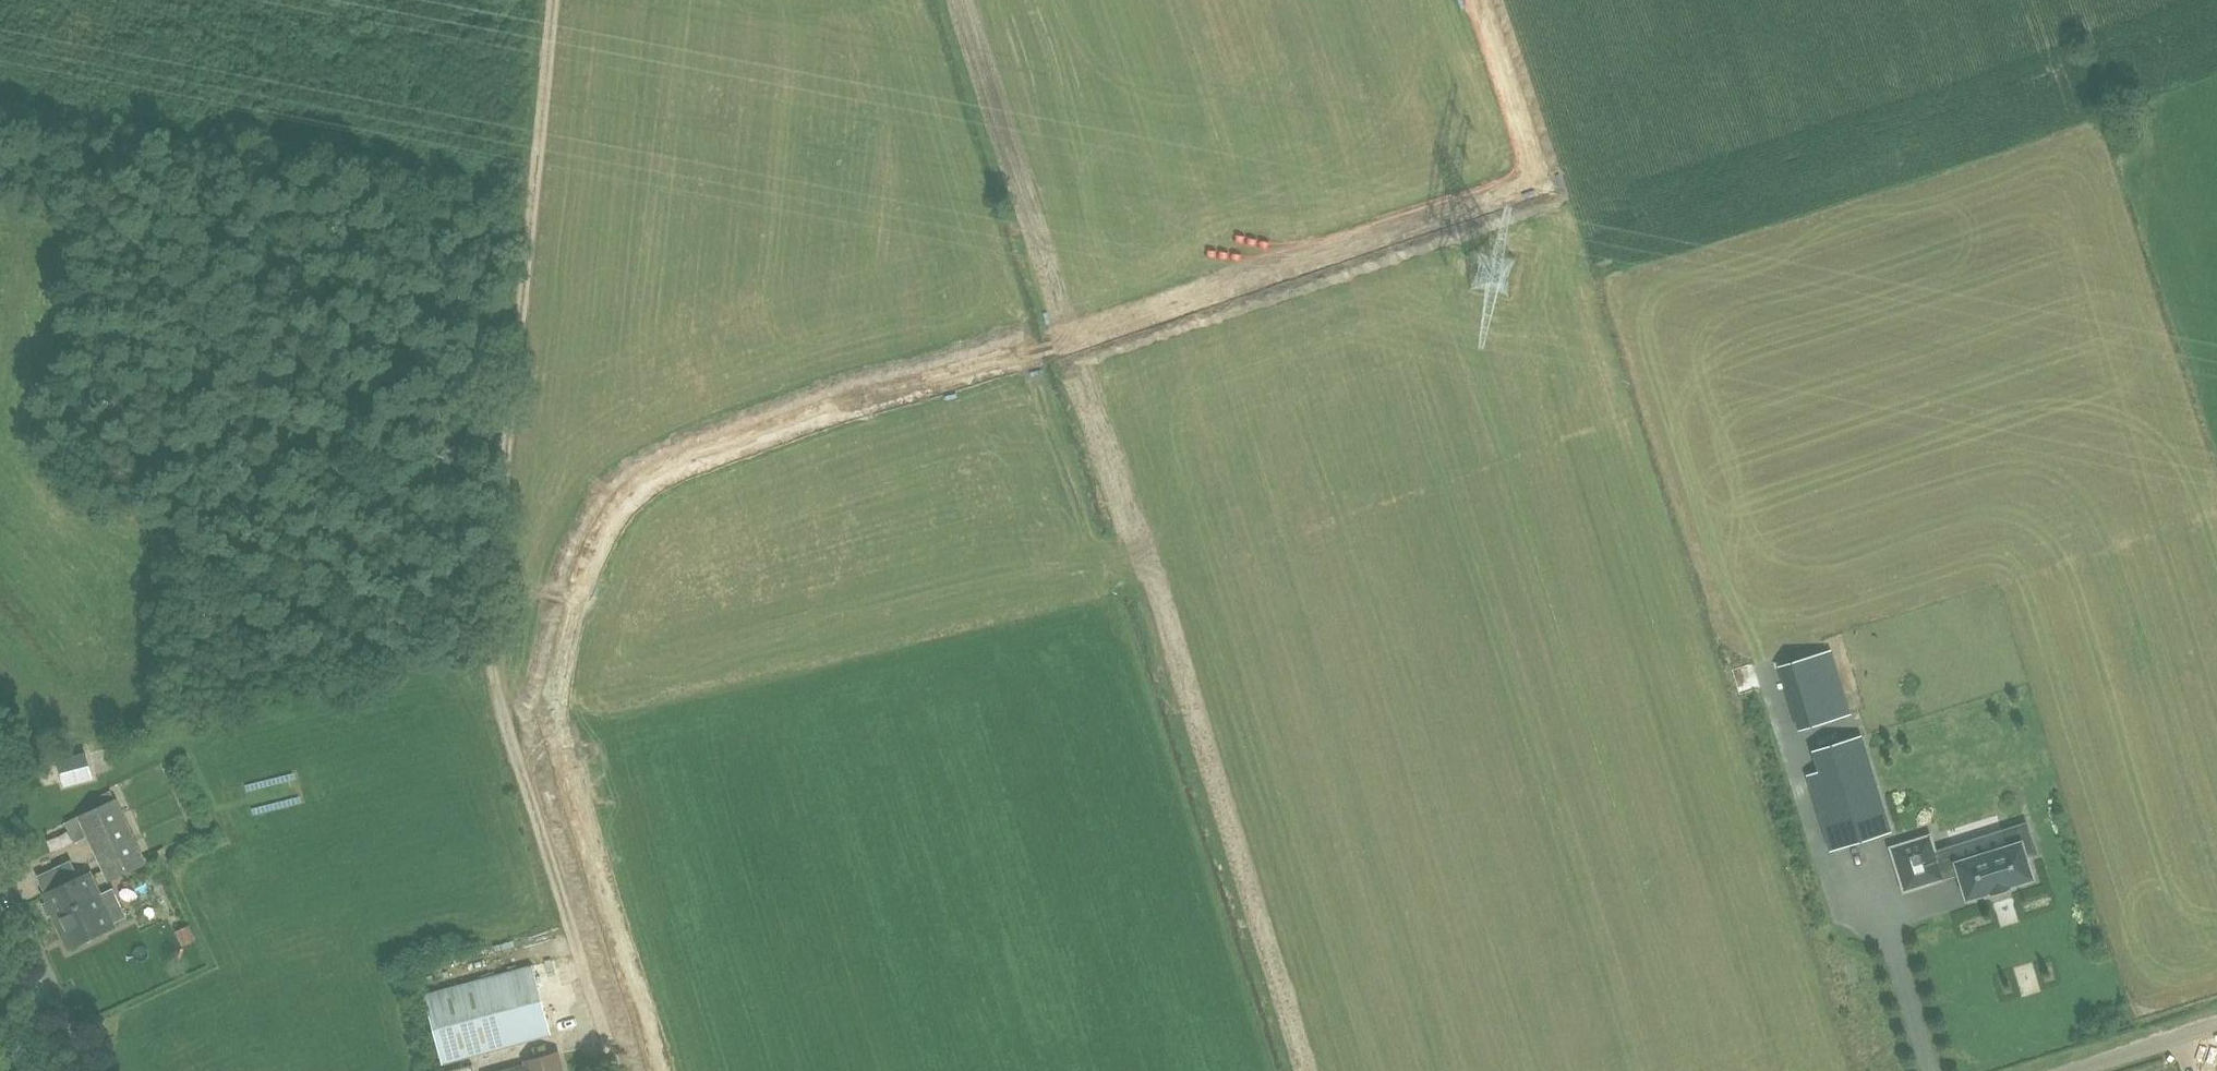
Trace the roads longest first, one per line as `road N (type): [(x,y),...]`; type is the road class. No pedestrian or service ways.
road 1 (track): [(2145,102),(2216,318)]
road 2 (unclassified): [(2075,1070),(2216,1026)]

